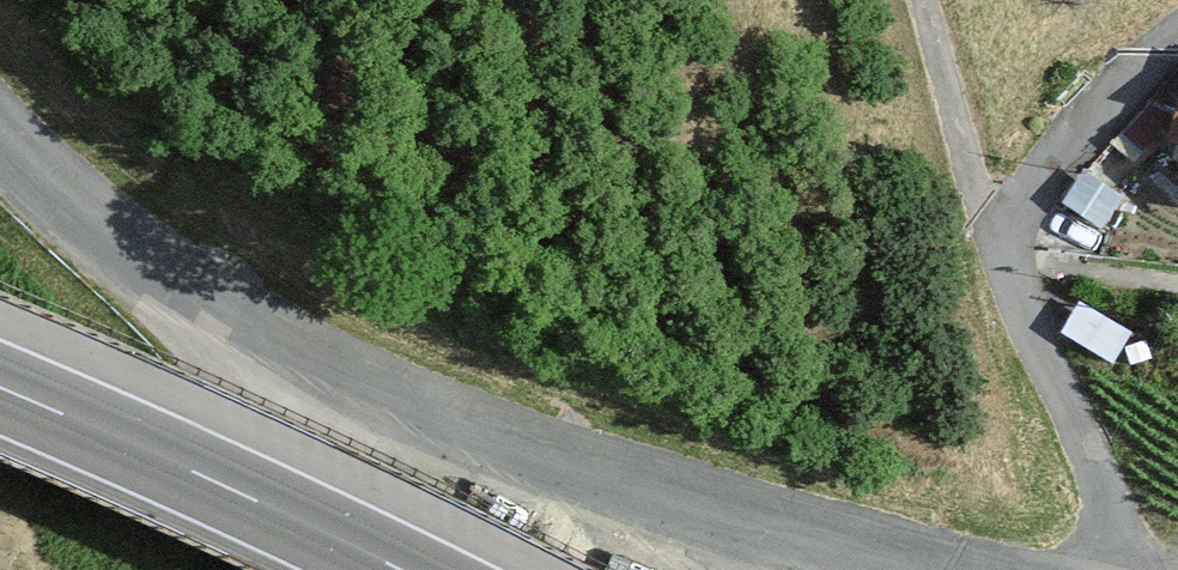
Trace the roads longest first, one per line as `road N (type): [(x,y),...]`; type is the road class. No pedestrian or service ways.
road 1 (tertiary): [(244,334),(438,436),(710,529),(895,569)]
road 2 (unclassified): [(1133,569),(996,245),(1021,185),(1129,58),(1177,27)]
road 3 (motorway): [(395,569),(0,391)]
road 4 (tertiary): [(0,129),(63,190),(244,334)]
road 5 (unclassified): [(331,569),(290,491),(244,334)]

